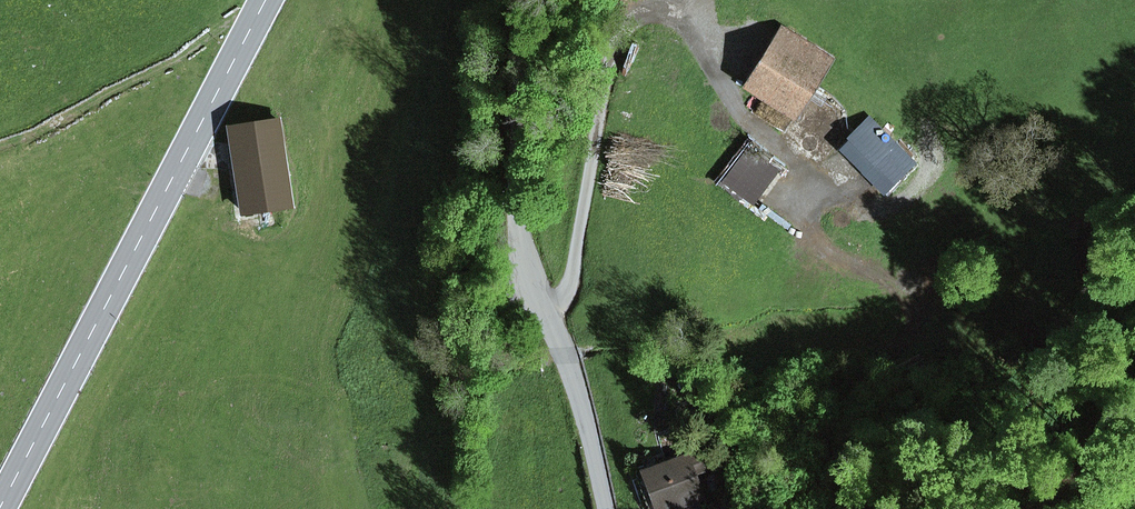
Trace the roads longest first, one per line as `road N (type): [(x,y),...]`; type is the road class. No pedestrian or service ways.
road 1 (primary): [(265,0),(0,508)]
road 2 (residential): [(606,508),(579,396),(519,241),(520,0)]
road 3 (track): [(922,317),(893,273),(833,255),(801,214)]

